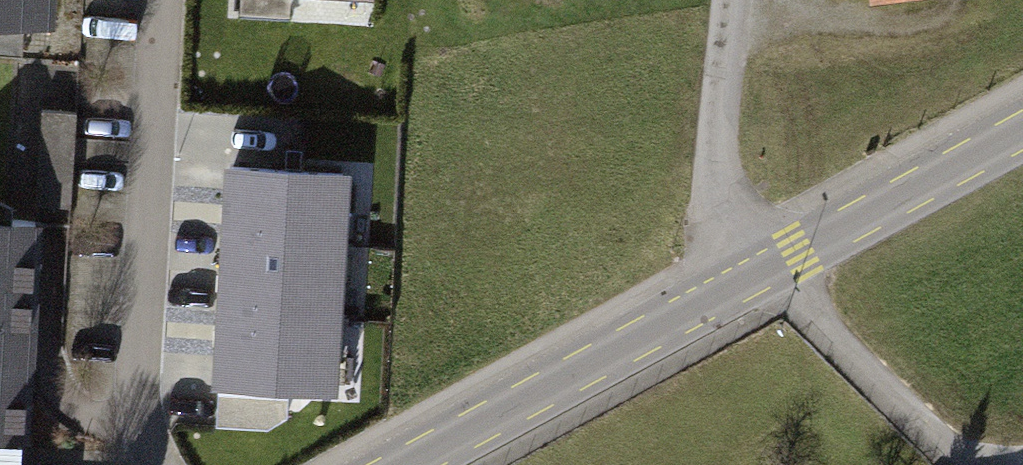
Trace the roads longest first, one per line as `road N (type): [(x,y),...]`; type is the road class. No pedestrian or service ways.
road 1 (residential): [(166,464),(135,418),(159,0)]
road 2 (residential): [(767,270),(407,464)]
road 3 (residential): [(1022,130),(767,270)]
road 4 (residential): [(767,270),(716,161),(736,0)]
road 5 (residential): [(955,464),(767,270)]

